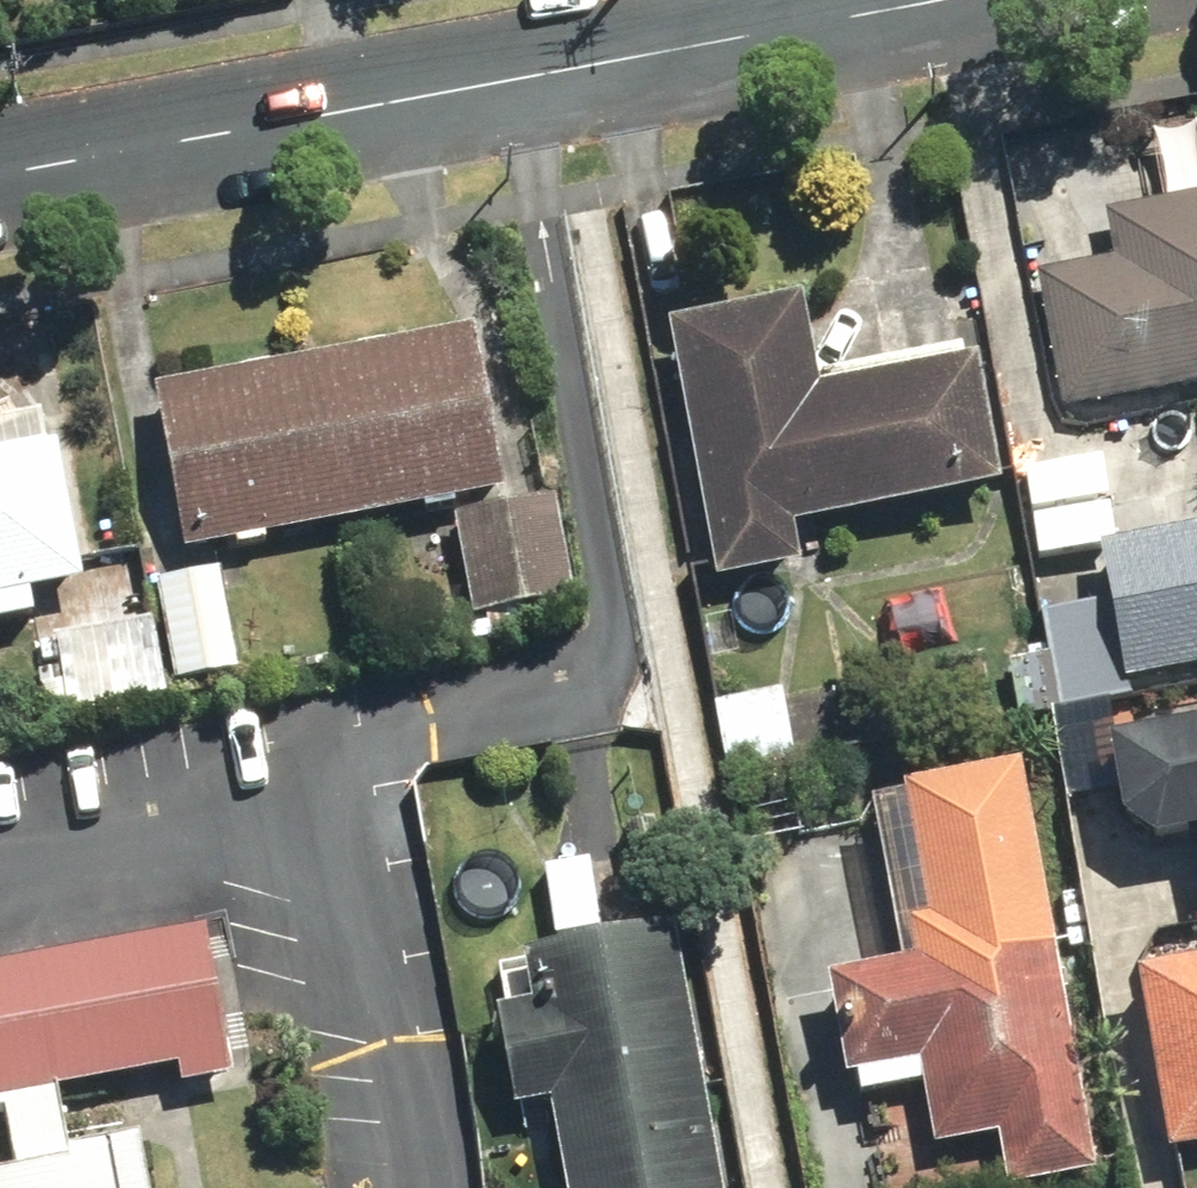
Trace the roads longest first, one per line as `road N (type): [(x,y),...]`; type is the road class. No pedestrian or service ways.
road 1 (residential): [(808,28),(0,180)]
road 2 (residential): [(964,0),(808,28)]

